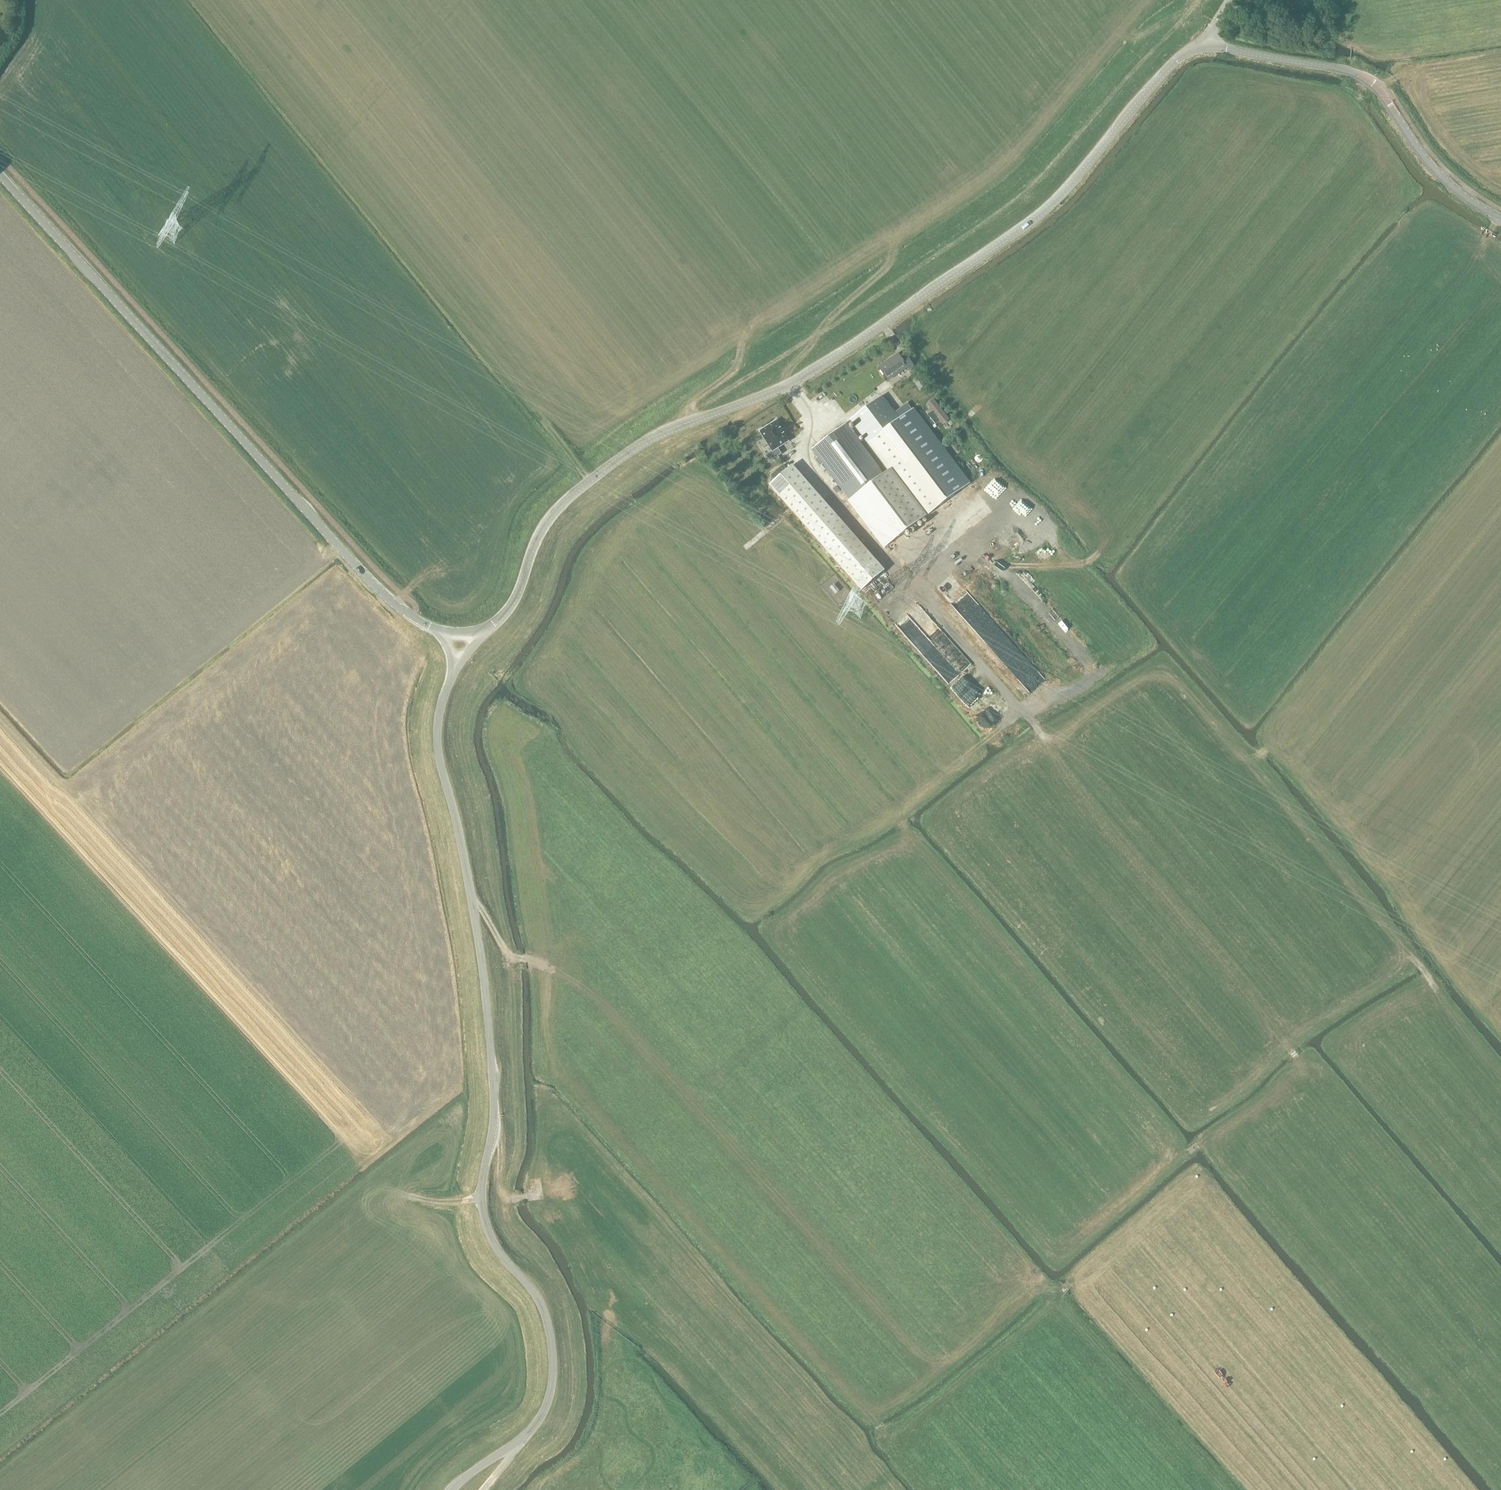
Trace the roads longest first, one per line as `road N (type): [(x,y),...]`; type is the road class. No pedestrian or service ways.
road 1 (unclassified): [(491,628),(516,599),(543,526),(584,484),(666,431),(777,390),(872,335),(1035,217),(1172,62),(1201,47)]
road 2 (unclassified): [(451,1489),(530,1432),(550,1393),(553,1355),(538,1297),(501,1255),(483,1217),(494,1099),(482,962),(437,739),(452,676)]
road 3 (unclassified): [(434,631),(375,588),(0,176)]
road 4 (unclassified): [(1500,220),(1438,174),(1360,75),(1201,47)]
road 5 (track): [(893,244),(886,267),(827,321),(777,390)]

